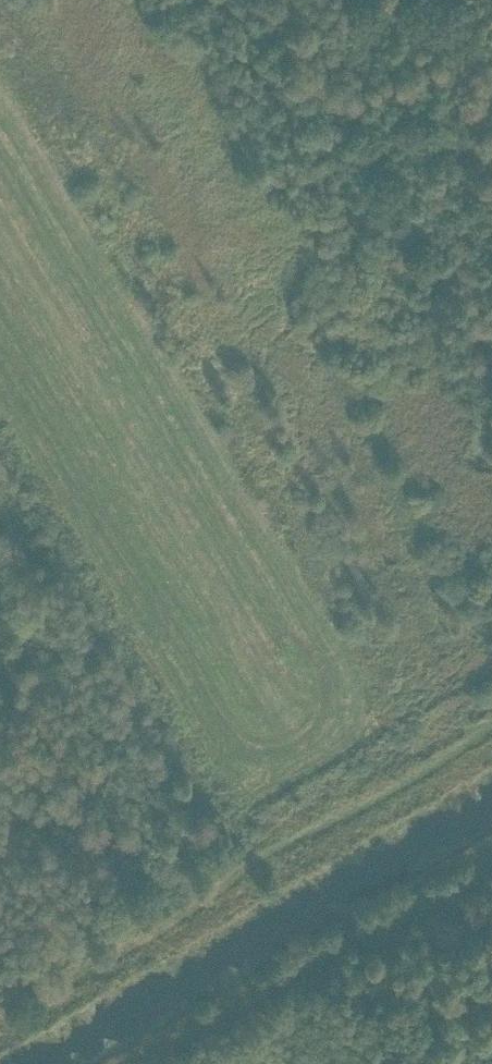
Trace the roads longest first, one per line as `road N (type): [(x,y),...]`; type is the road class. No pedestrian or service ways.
road 1 (track): [(156,1063),(491,864)]

